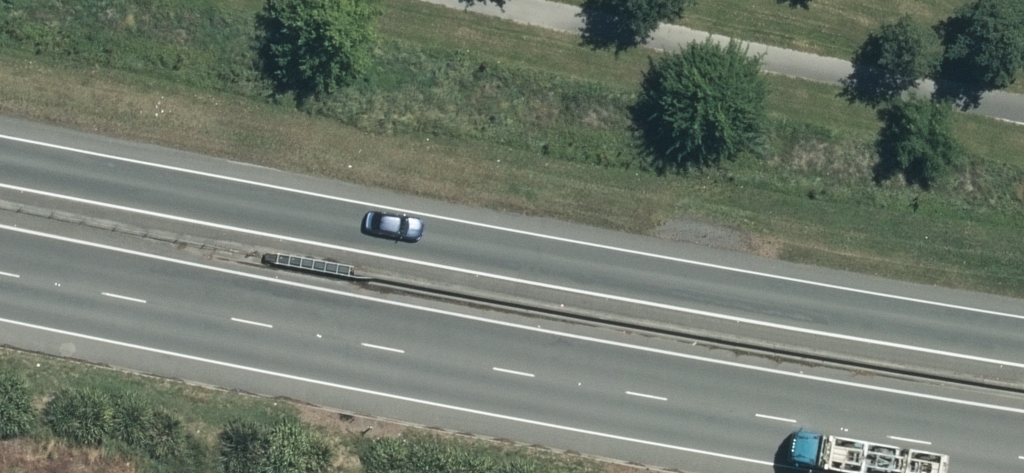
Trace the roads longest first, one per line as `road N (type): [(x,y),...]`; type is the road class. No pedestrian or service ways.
road 1 (trunk): [(1023,455),(0,267)]
road 2 (trunk): [(0,152),(374,226),(1023,339)]

